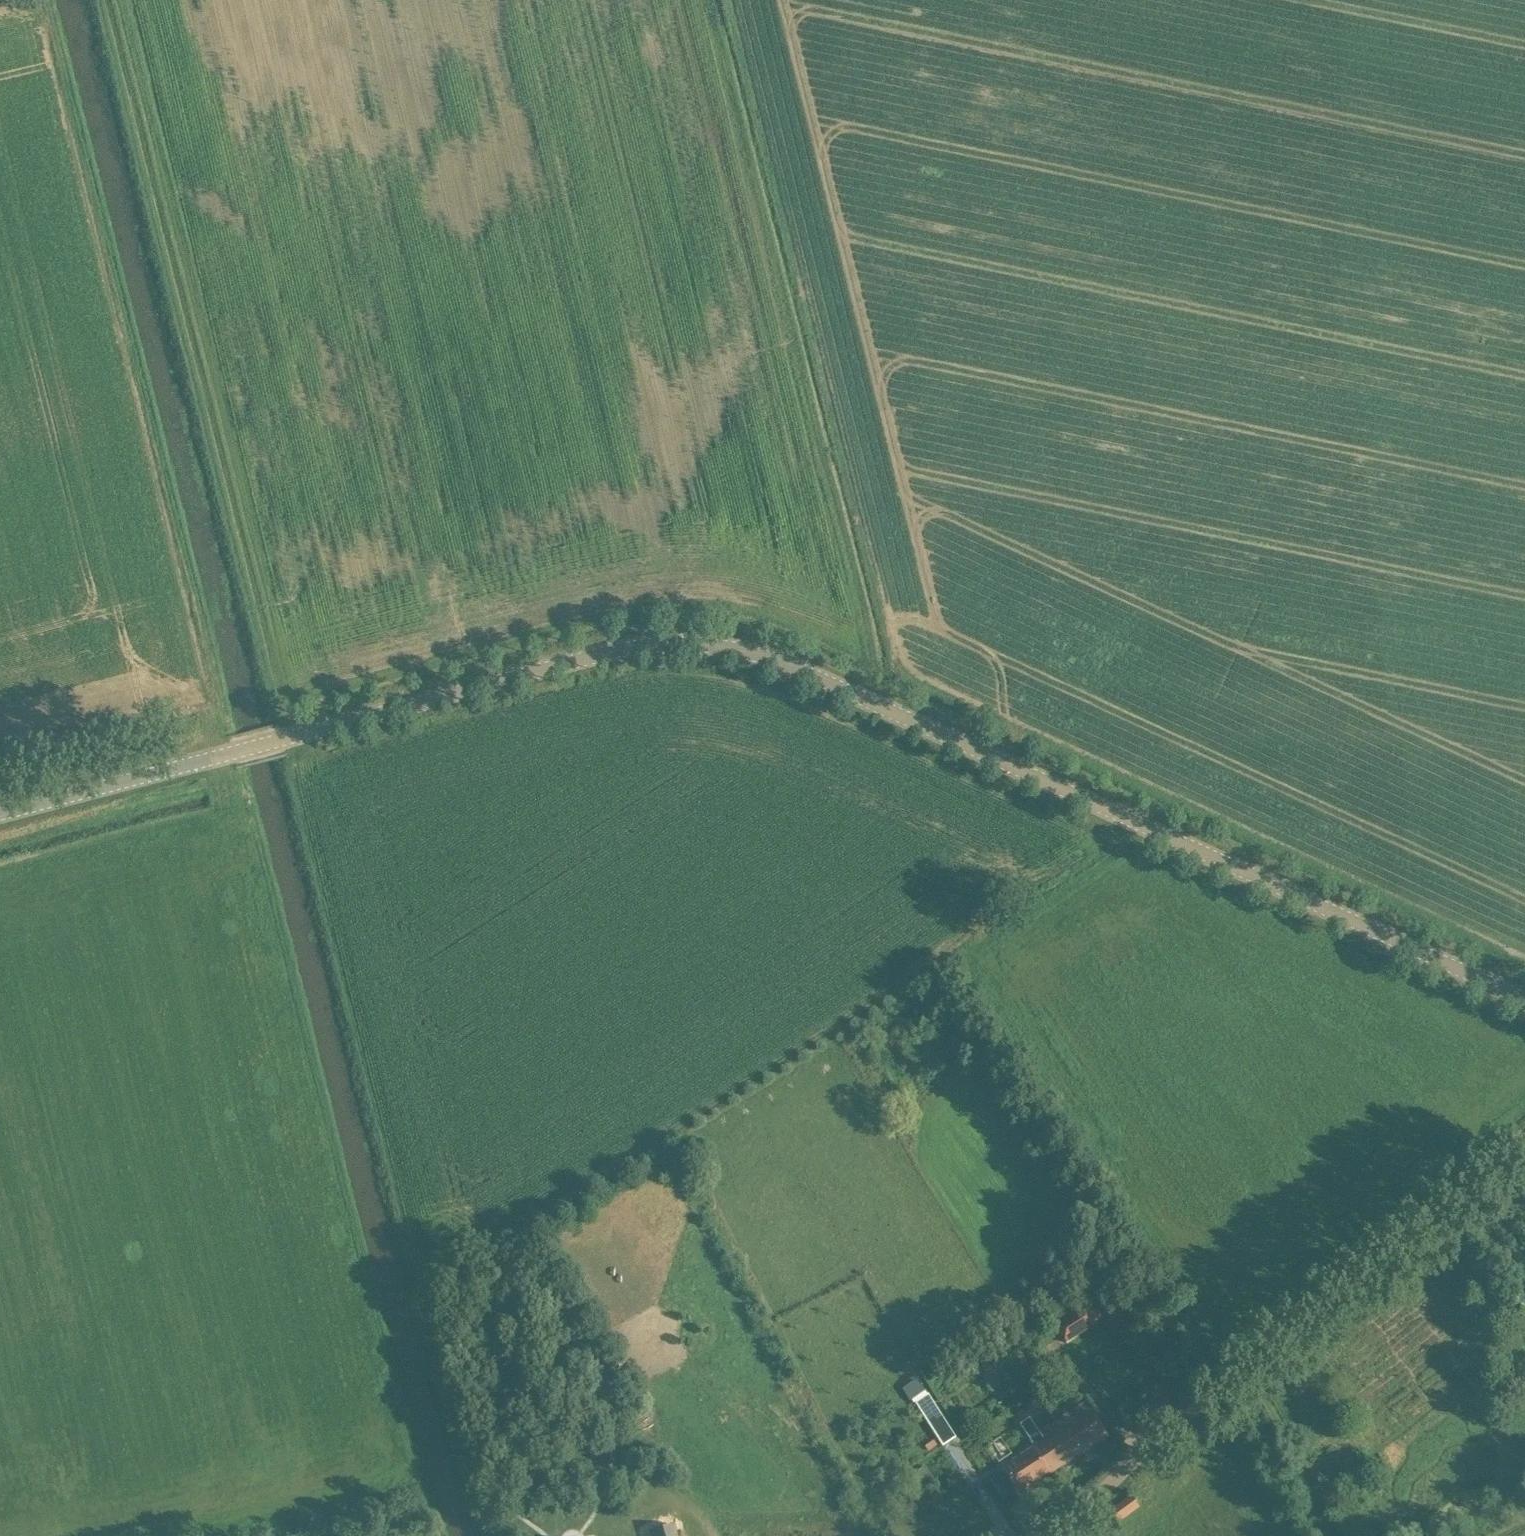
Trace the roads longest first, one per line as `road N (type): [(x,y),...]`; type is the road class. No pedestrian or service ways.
road 1 (unclassified): [(1524,998),(793,669),(722,649),(633,649),(276,744)]
road 2 (unclassified): [(1028,1535),(1150,1448),(1524,1142)]
road 3 (unclassified): [(0,815),(276,744)]

